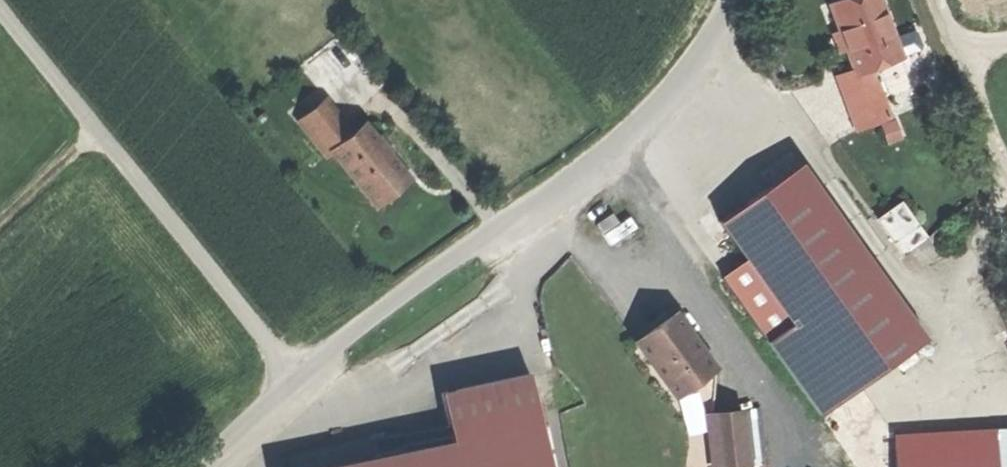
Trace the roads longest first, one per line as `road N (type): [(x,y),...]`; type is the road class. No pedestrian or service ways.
road 1 (unclassified): [(739,0),(724,40),(629,139),(285,376),(199,466)]
road 2 (track): [(0,222),(95,135)]

